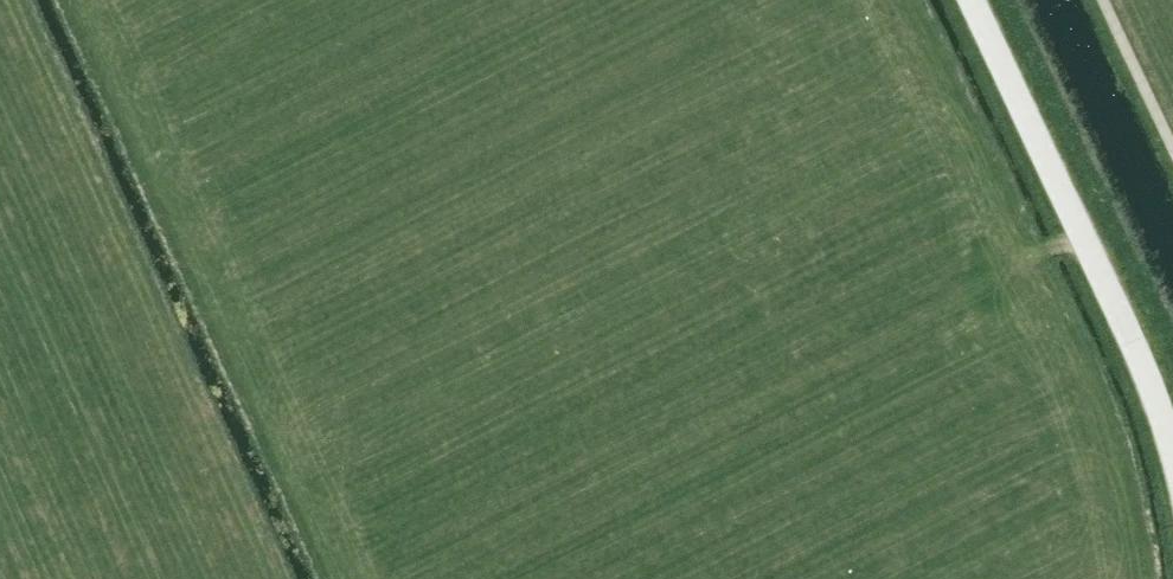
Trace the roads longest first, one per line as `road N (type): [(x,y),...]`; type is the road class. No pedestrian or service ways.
road 1 (tertiary): [(1172,452),(1139,355),(972,0)]

